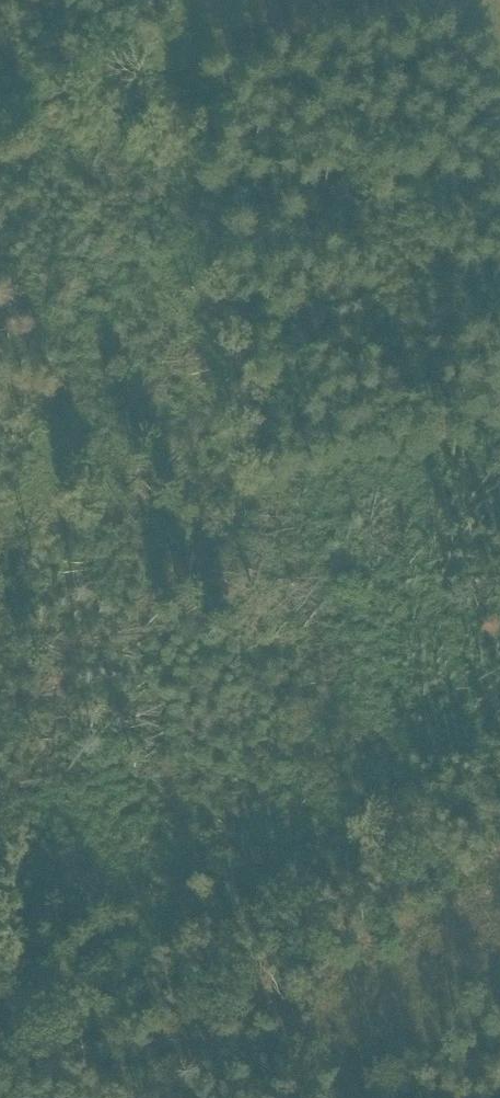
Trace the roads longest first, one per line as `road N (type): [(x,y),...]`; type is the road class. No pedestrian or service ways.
road 1 (track): [(317,882),(38,1019),(6,1015),(0,998)]
road 2 (track): [(0,123),(136,48)]

